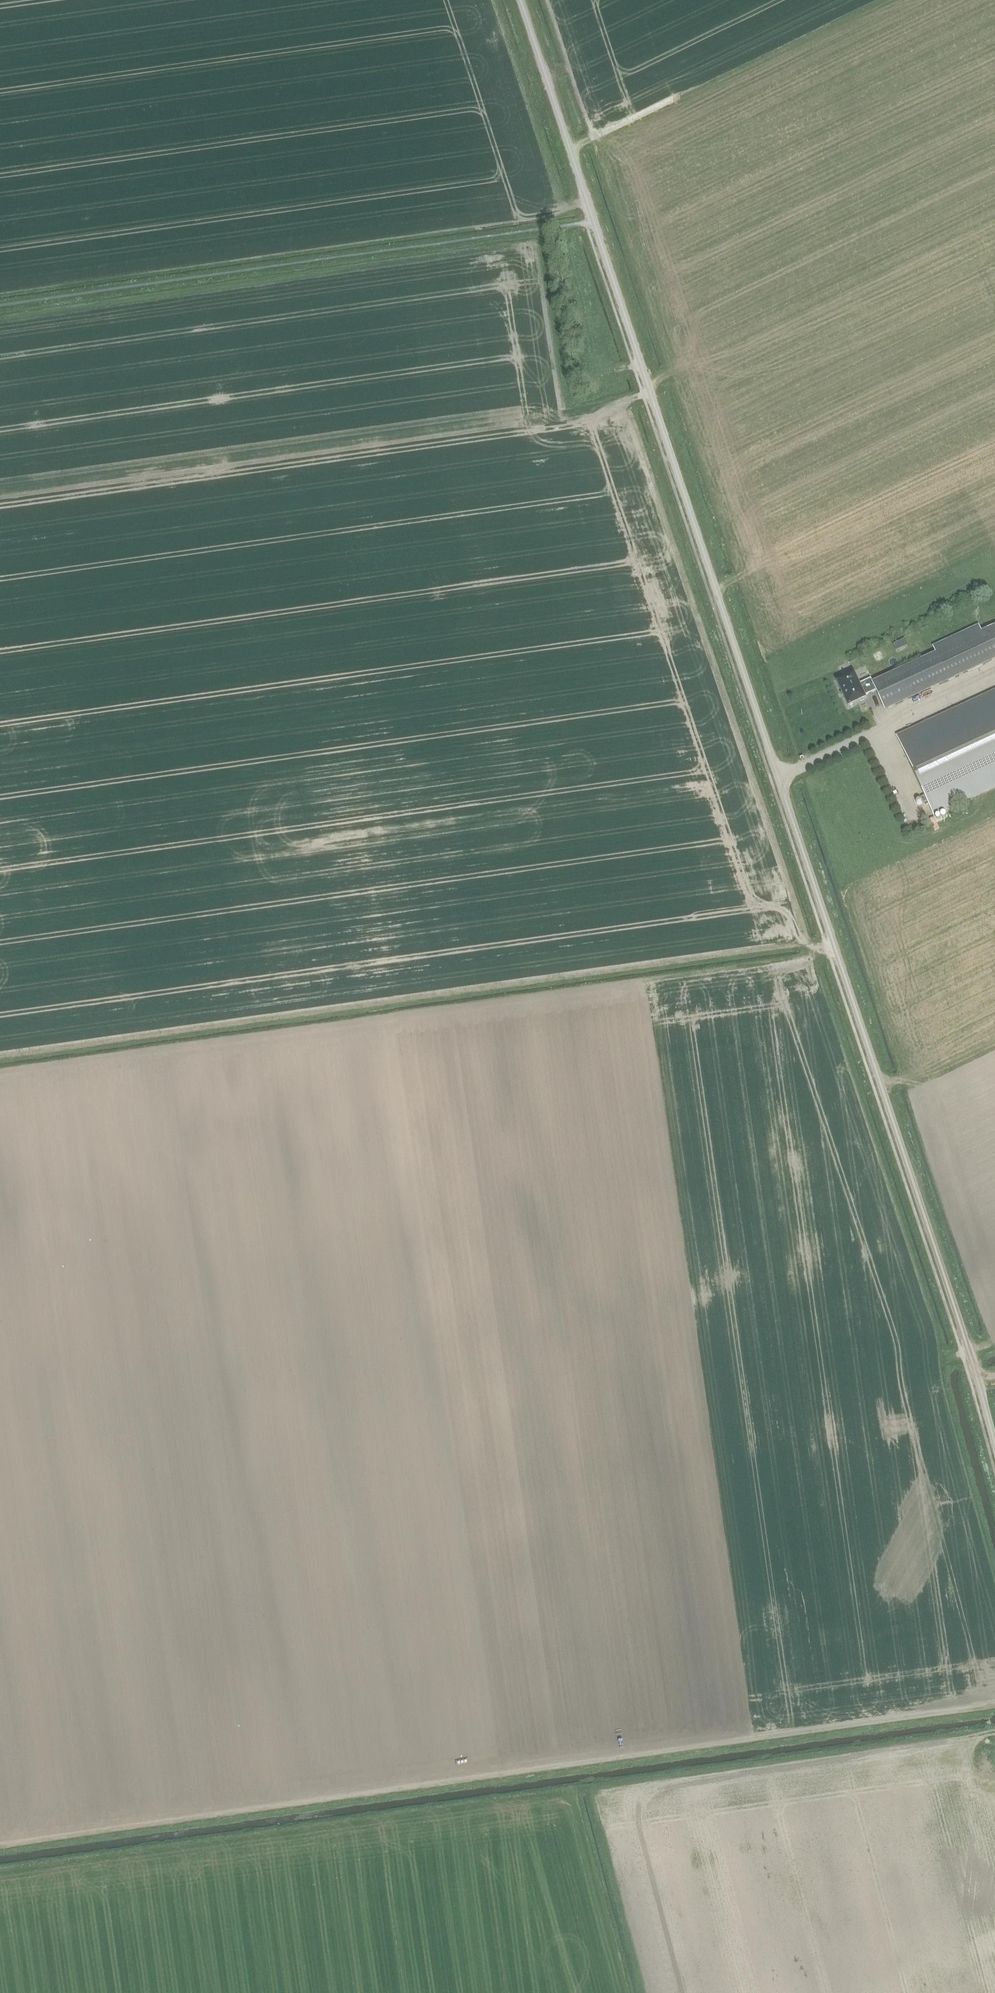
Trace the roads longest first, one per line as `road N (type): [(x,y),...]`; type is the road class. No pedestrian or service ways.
road 1 (unclassified): [(593,221),(994,1445)]
road 2 (unclassified): [(593,221),(519,0)]

